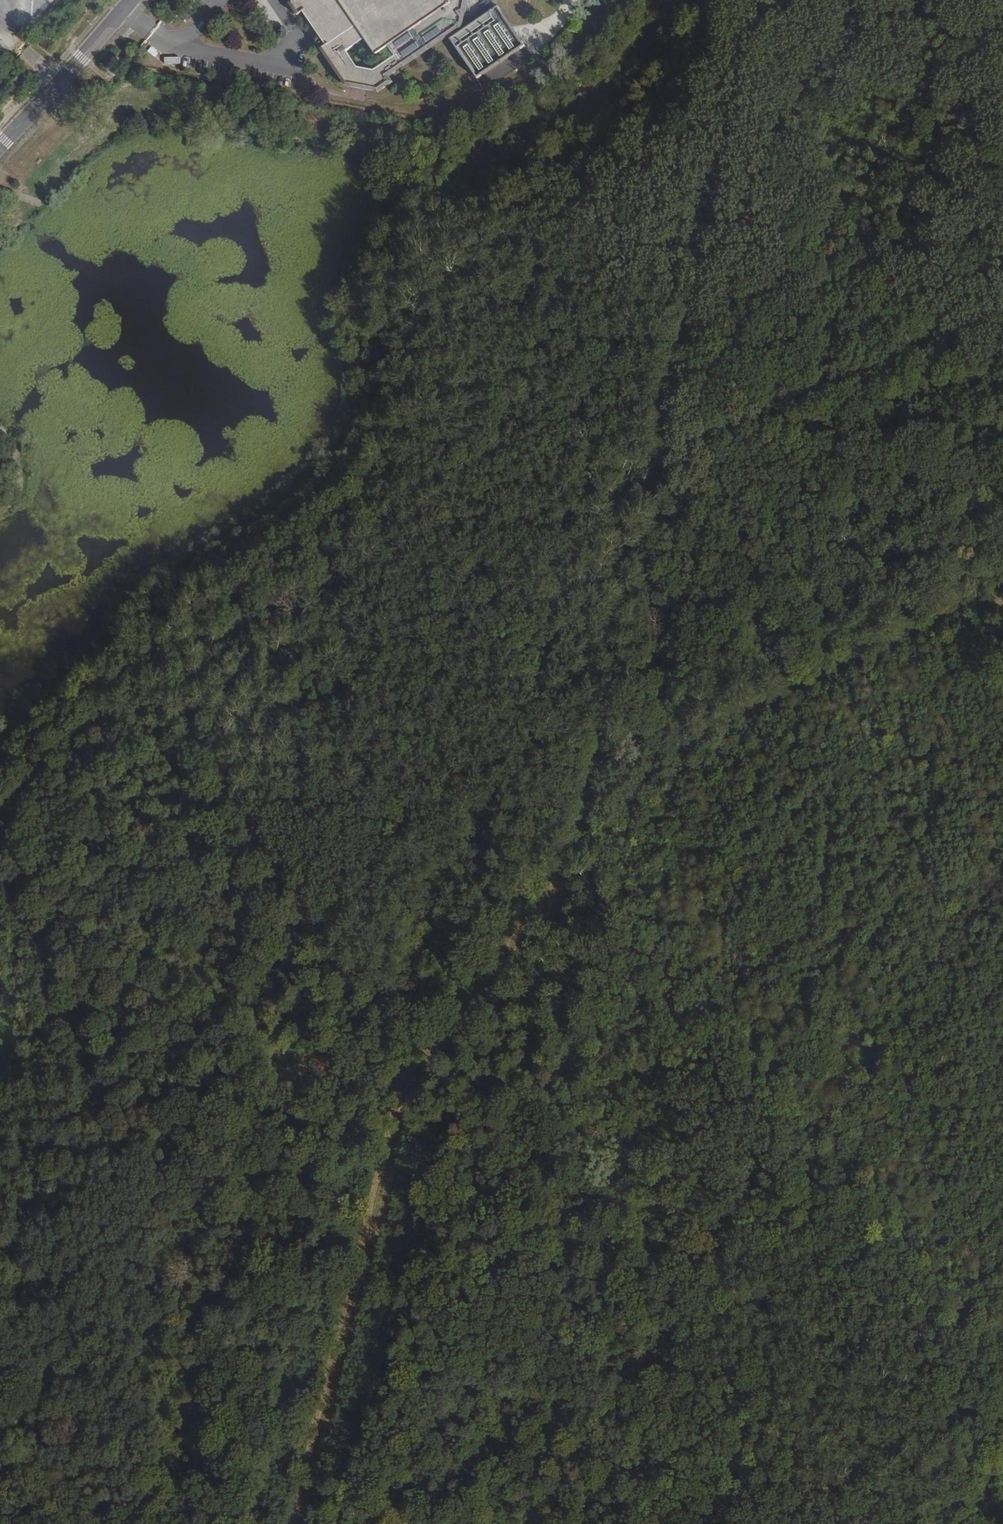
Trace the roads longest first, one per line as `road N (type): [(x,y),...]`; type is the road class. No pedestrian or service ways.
road 1 (track): [(747,1523),(410,1095)]
road 2 (unclassified): [(132,0),(0,147)]

